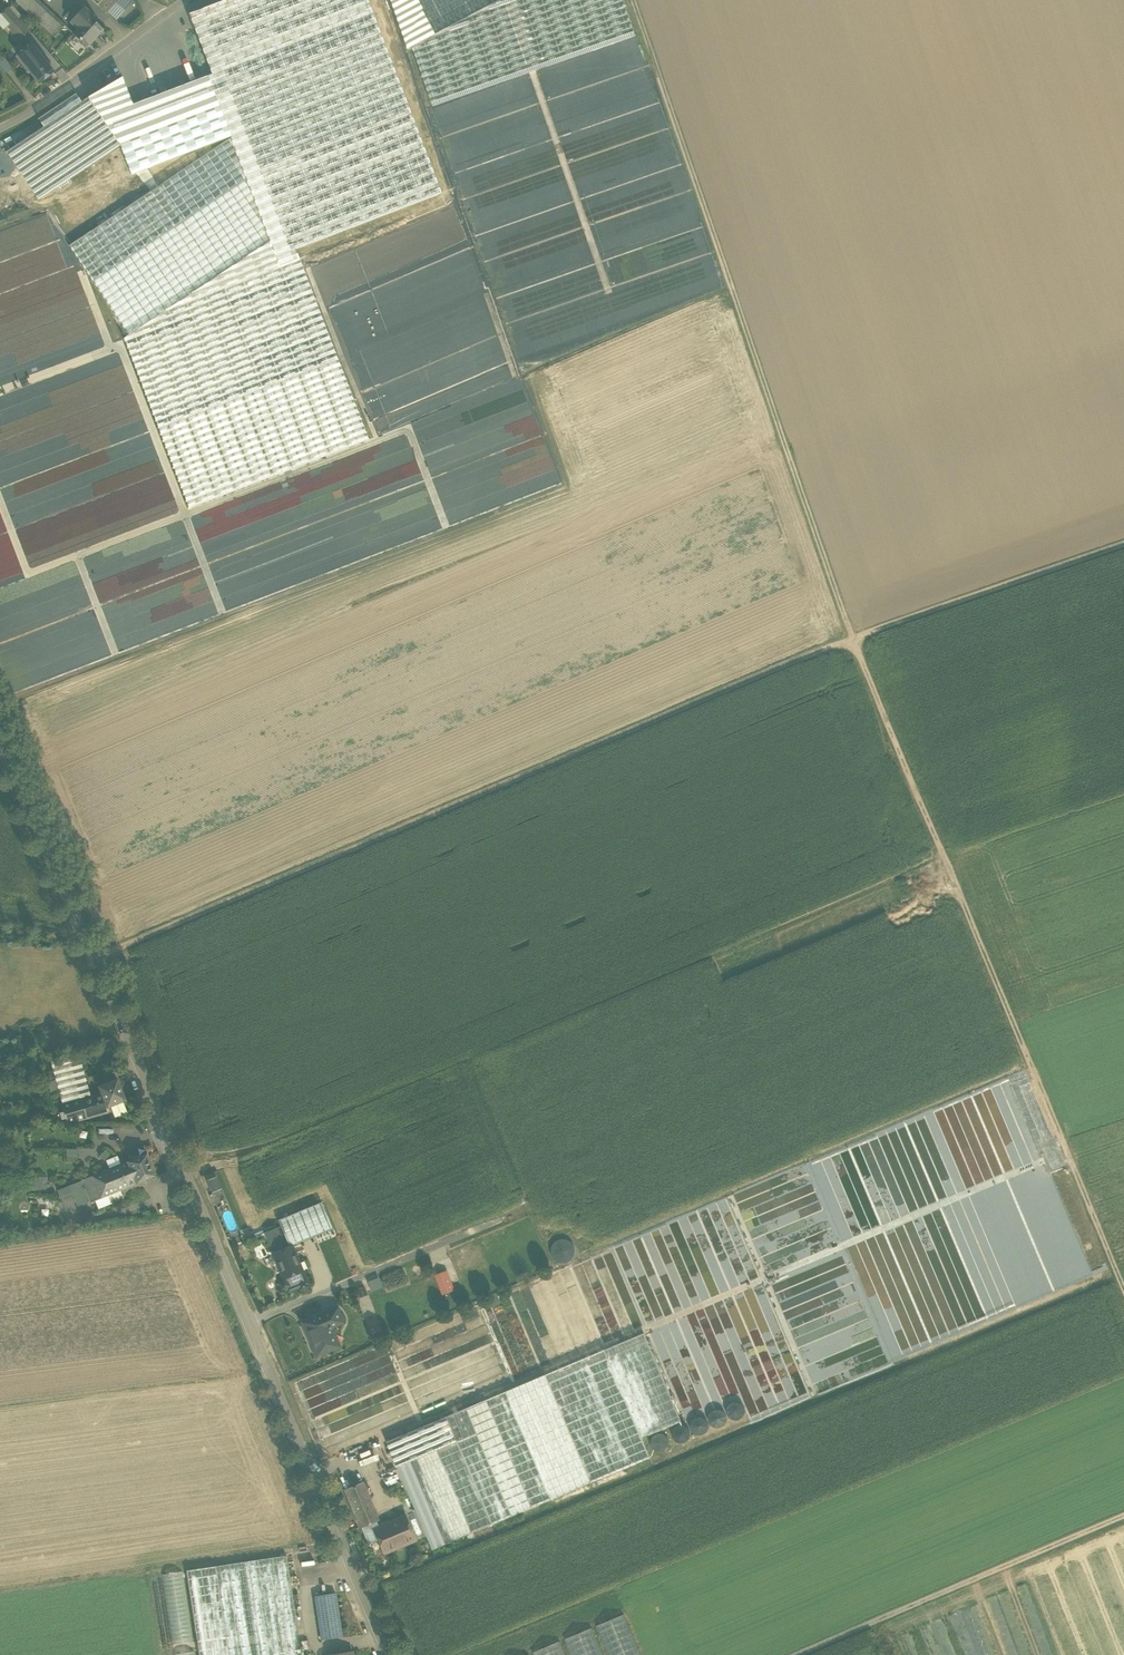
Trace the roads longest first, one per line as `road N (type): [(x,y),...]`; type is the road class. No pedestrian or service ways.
road 1 (track): [(633,0),(857,638),(1123,1283)]
road 2 (track): [(1123,546),(857,638),(92,954)]
road 3 (residential): [(388,1654),(0,741)]
road 4 (track): [(792,1654),(1123,1513)]
road 5 (unclassified): [(0,128),(184,0)]

